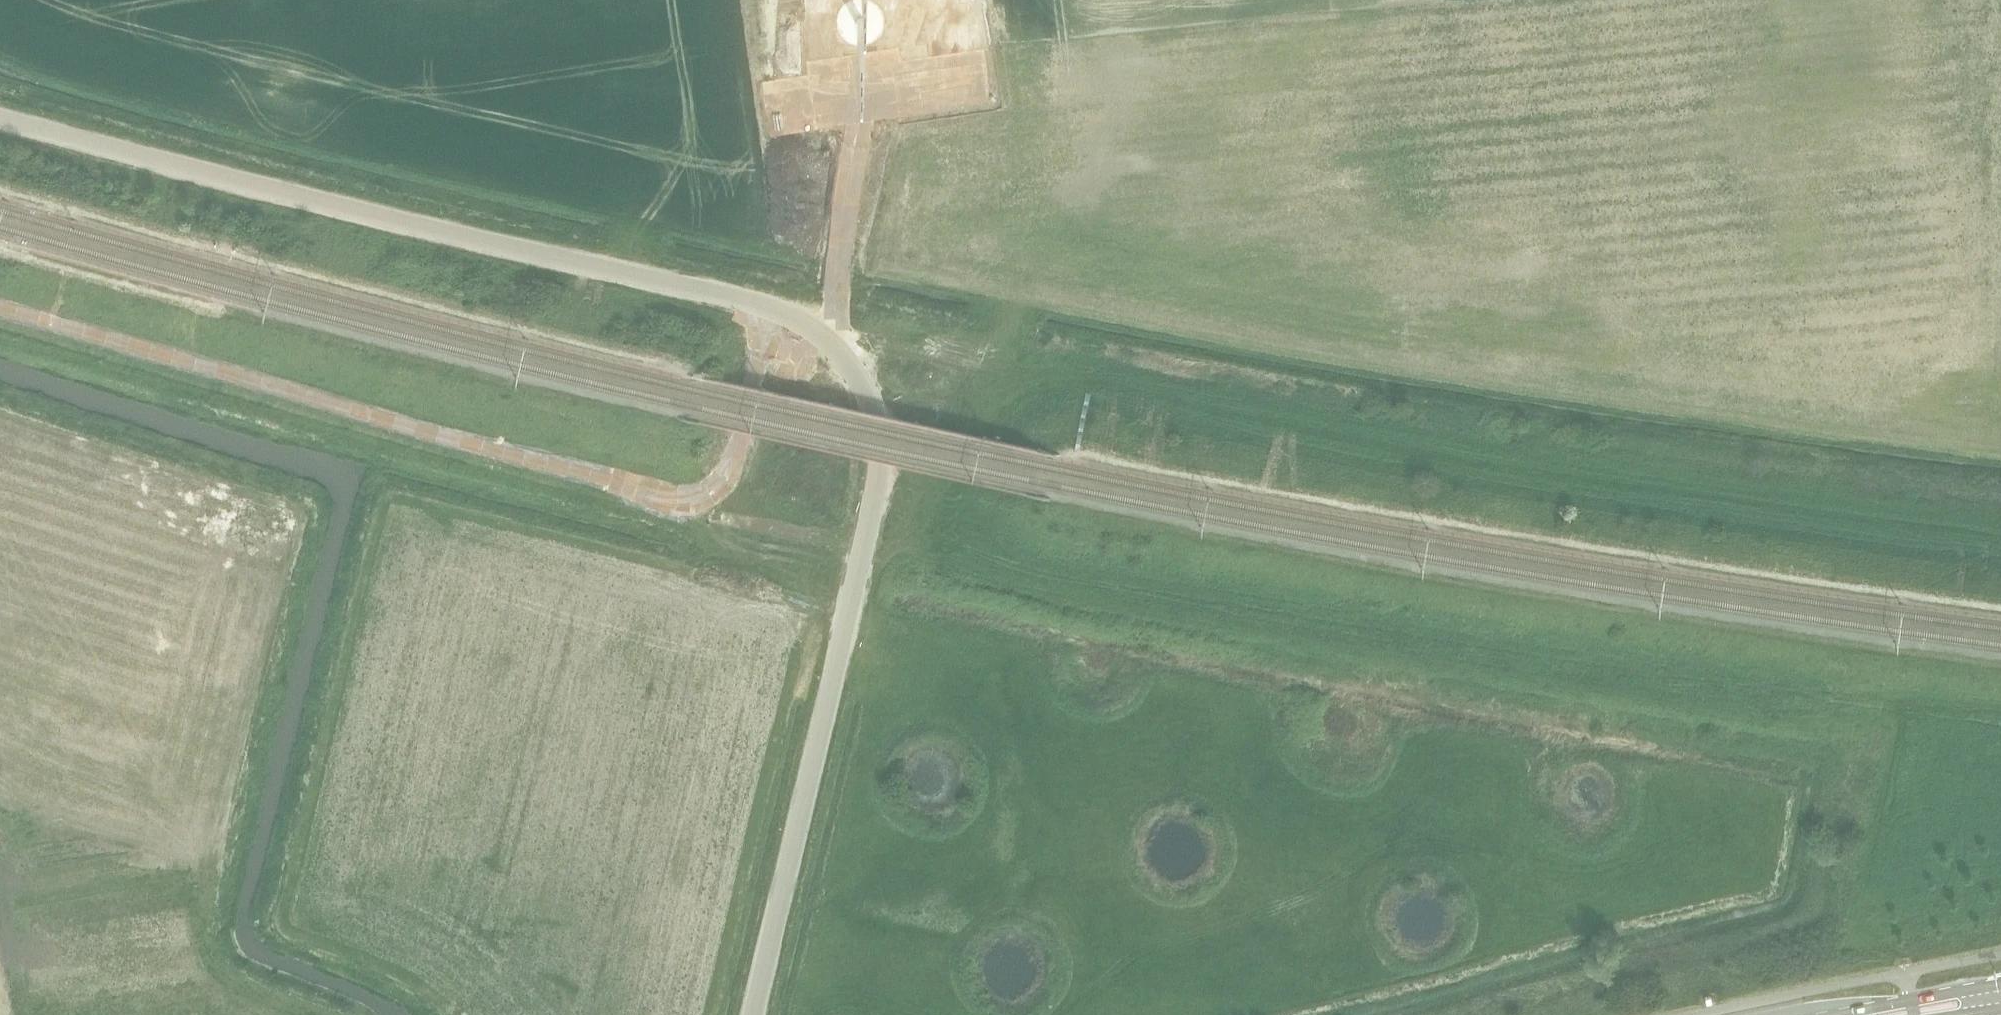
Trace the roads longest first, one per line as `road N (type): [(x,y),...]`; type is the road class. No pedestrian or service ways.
road 1 (unclassified): [(756,1014),(868,555),(881,471),(867,396),(826,338),(751,305),(307,204),(0,122)]

